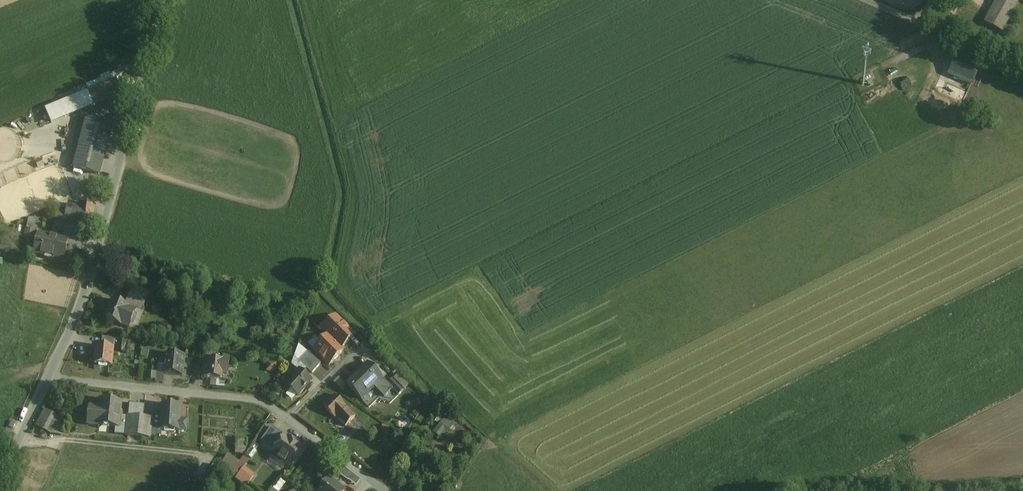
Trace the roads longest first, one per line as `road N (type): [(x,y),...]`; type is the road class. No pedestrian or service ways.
road 1 (residential): [(385,490),(262,402),(49,376)]
road 2 (residential): [(148,60),(84,294),(49,376)]

